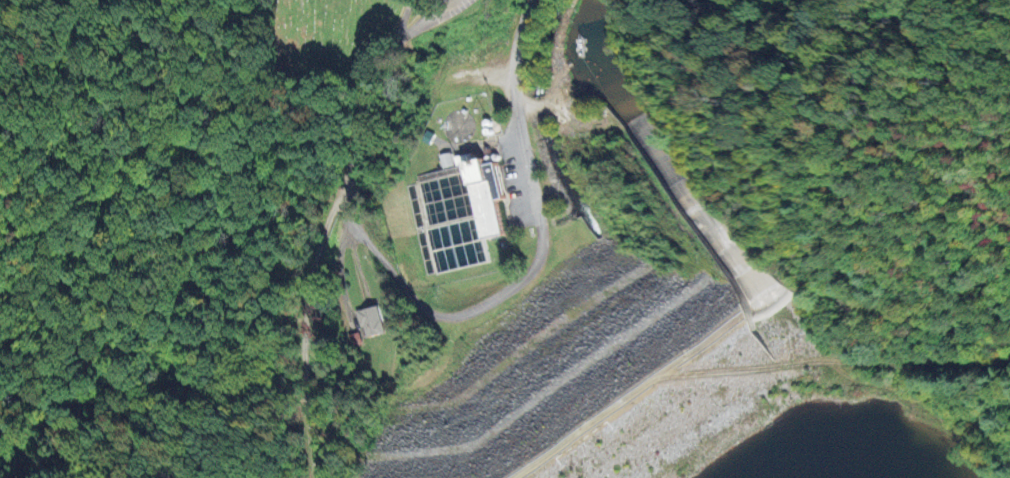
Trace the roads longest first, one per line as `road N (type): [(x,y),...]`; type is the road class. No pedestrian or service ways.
road 1 (residential): [(542,257),(485,304),(451,315),(412,292),(361,203),(349,157),(358,105),(402,36),(453,0)]
road 2 (track): [(319,477),(306,341),(319,252),(351,166)]

